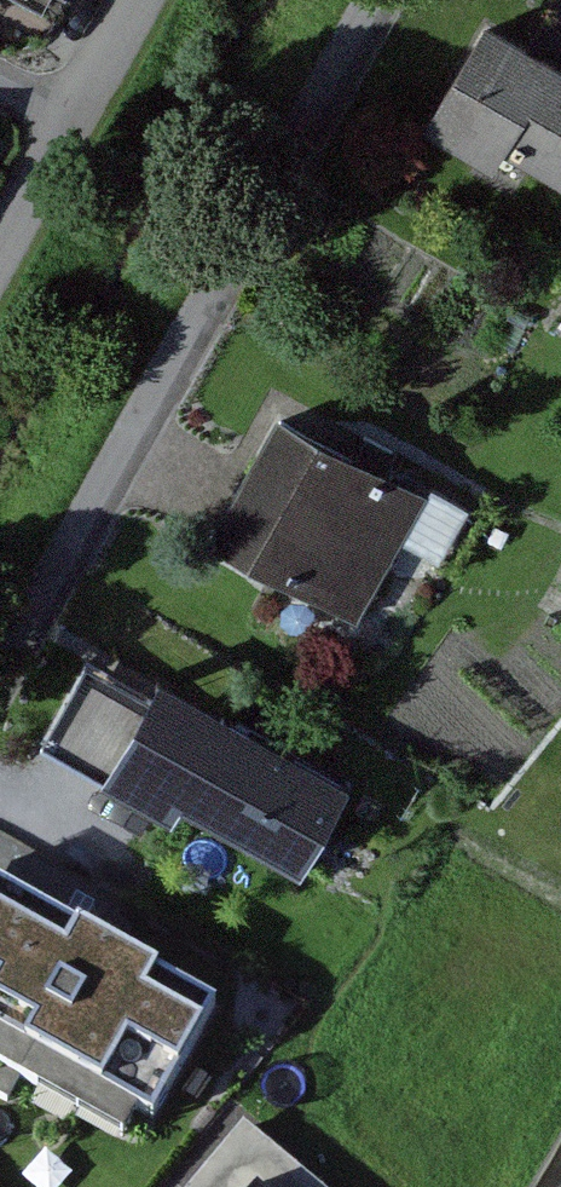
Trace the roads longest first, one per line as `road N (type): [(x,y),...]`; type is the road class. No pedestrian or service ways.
road 1 (residential): [(389,0),(0,697)]
road 2 (residential): [(0,274),(158,0)]

